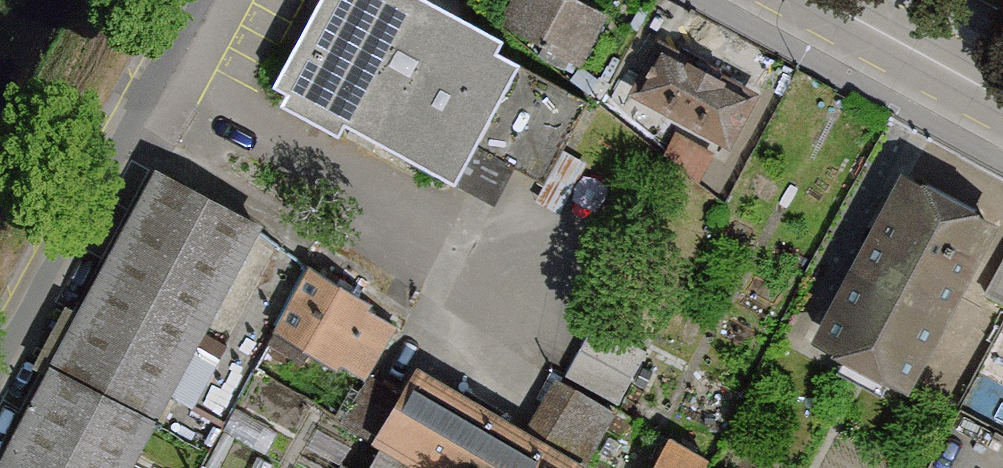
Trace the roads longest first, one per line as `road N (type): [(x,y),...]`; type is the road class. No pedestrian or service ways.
road 1 (residential): [(0,383),(214,0)]
road 2 (tertiary): [(831,0),(1002,95)]

